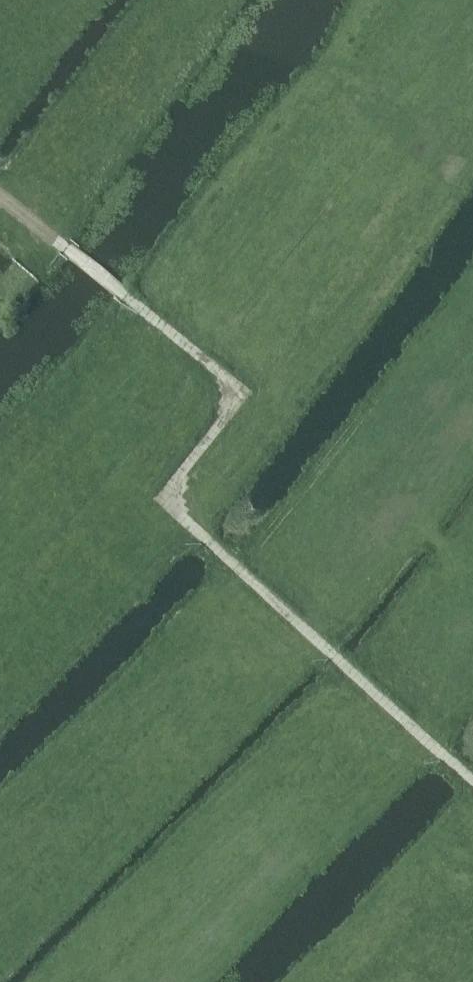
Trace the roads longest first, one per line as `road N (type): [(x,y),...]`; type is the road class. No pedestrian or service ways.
road 1 (track): [(472,781),(164,501),(230,406),(233,382),(0,192)]

